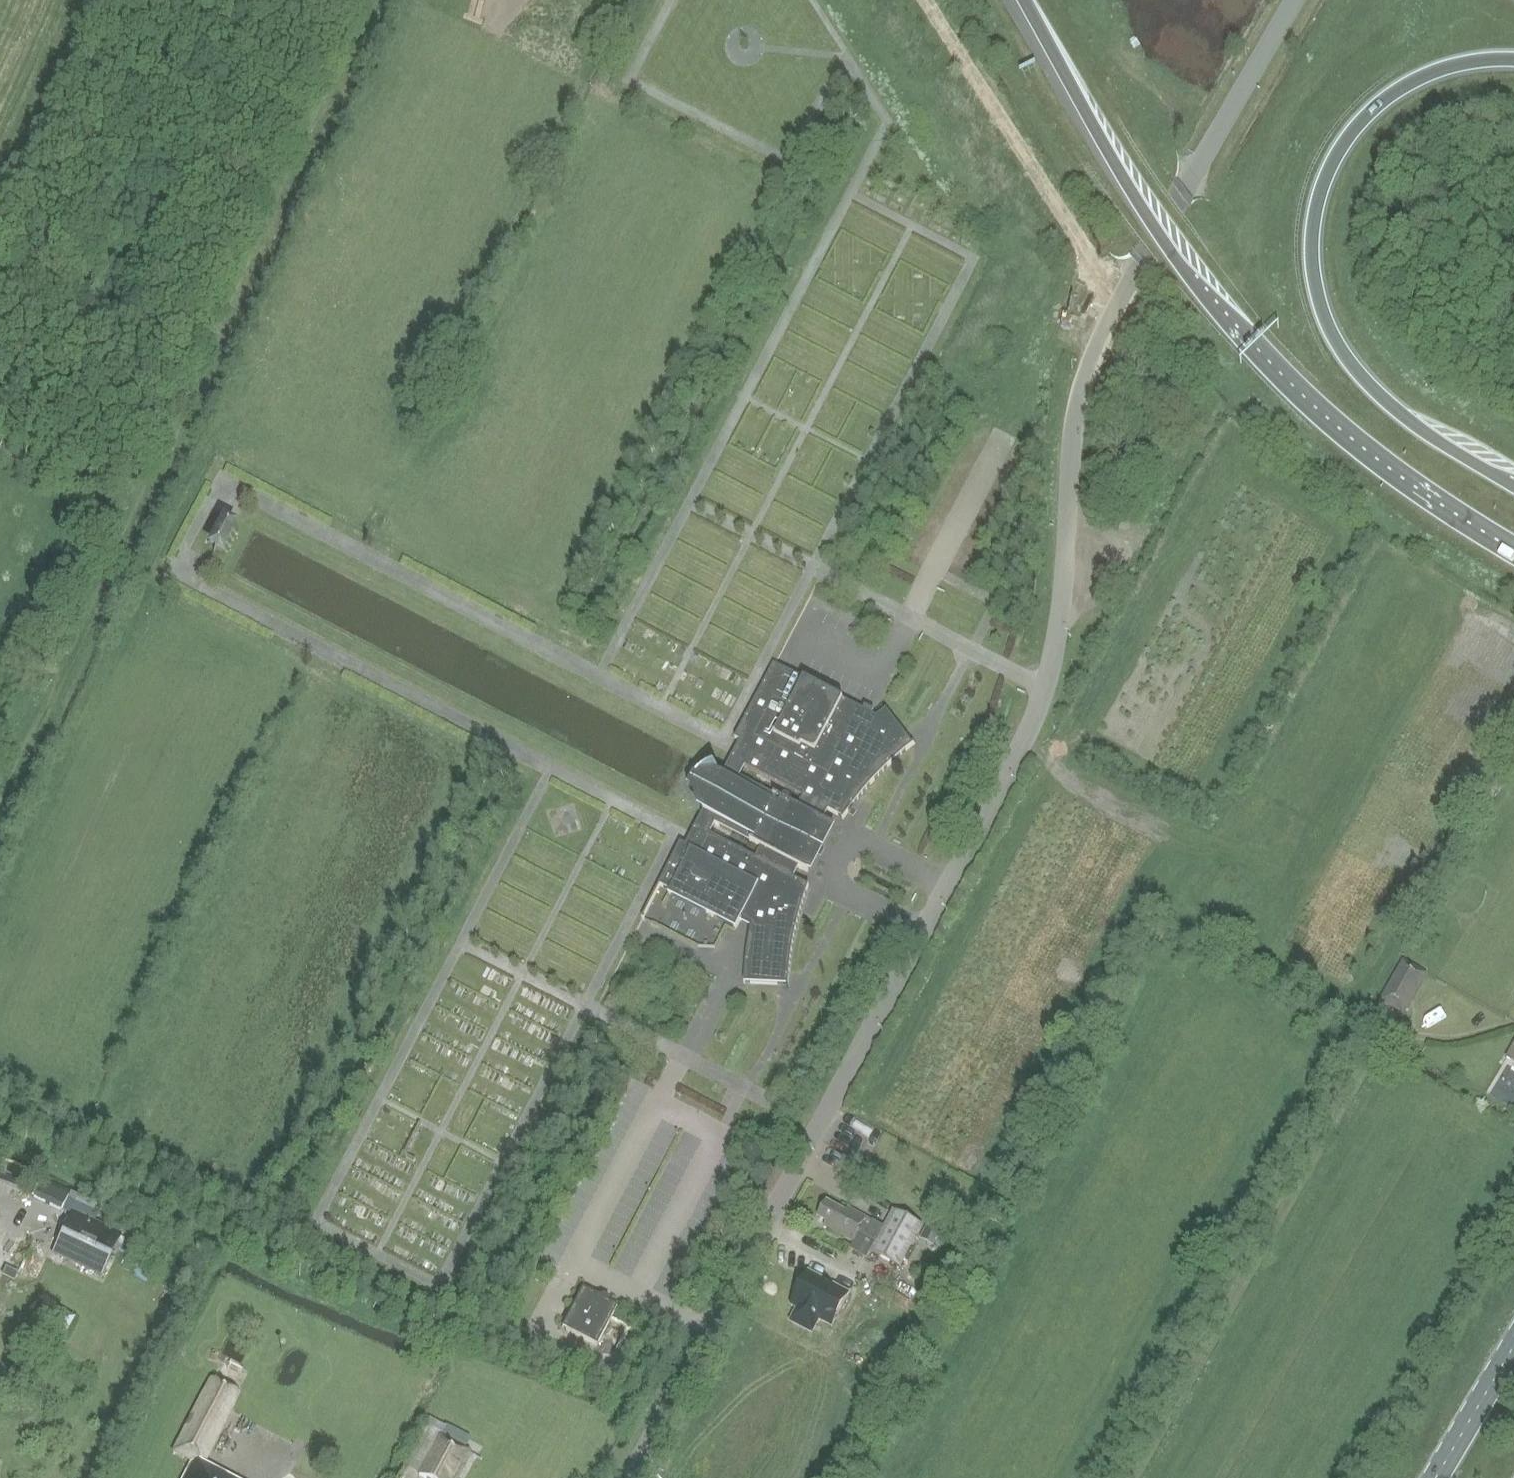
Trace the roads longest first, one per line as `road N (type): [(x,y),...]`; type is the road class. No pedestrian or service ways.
road 1 (unclassified): [(618,1477),(1024,738),(1043,687),(1056,599),(1070,381),(1089,332),(1293,0)]
road 2 (trunk): [(1025,0),(1165,243),(1223,317),(1364,454),(1513,553)]
road 3 (trunk): [(1513,486),(1427,434),(1352,365),(1324,313),(1314,250),(1325,183),(1375,108),(1434,72),(1513,59)]
road 4 (track): [(1131,1477),(1366,1050)]
road 5 (primary): [(1513,1348),(1437,1477)]

